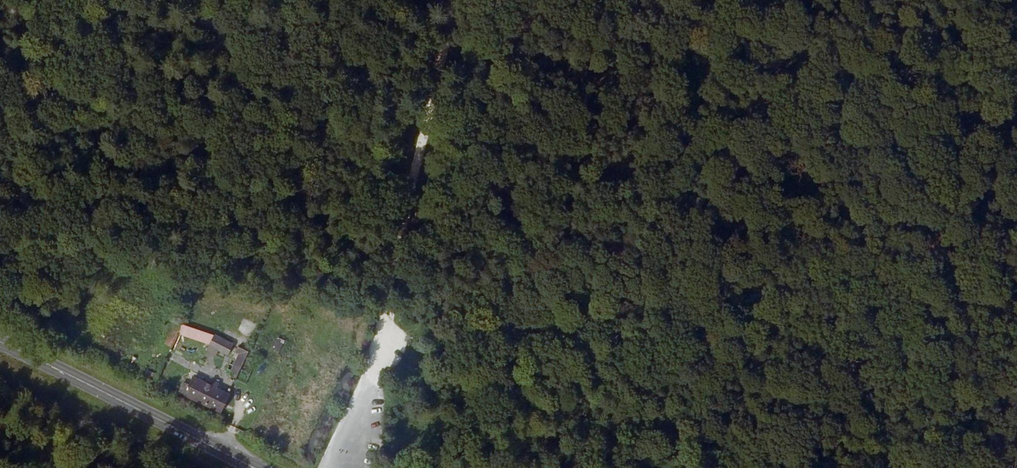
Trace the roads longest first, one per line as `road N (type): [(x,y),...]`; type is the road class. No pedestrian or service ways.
road 1 (track): [(330,467),(381,362),(463,0)]
road 2 (secondary): [(0,348),(258,467)]
road 3 (track): [(348,435),(464,467)]

